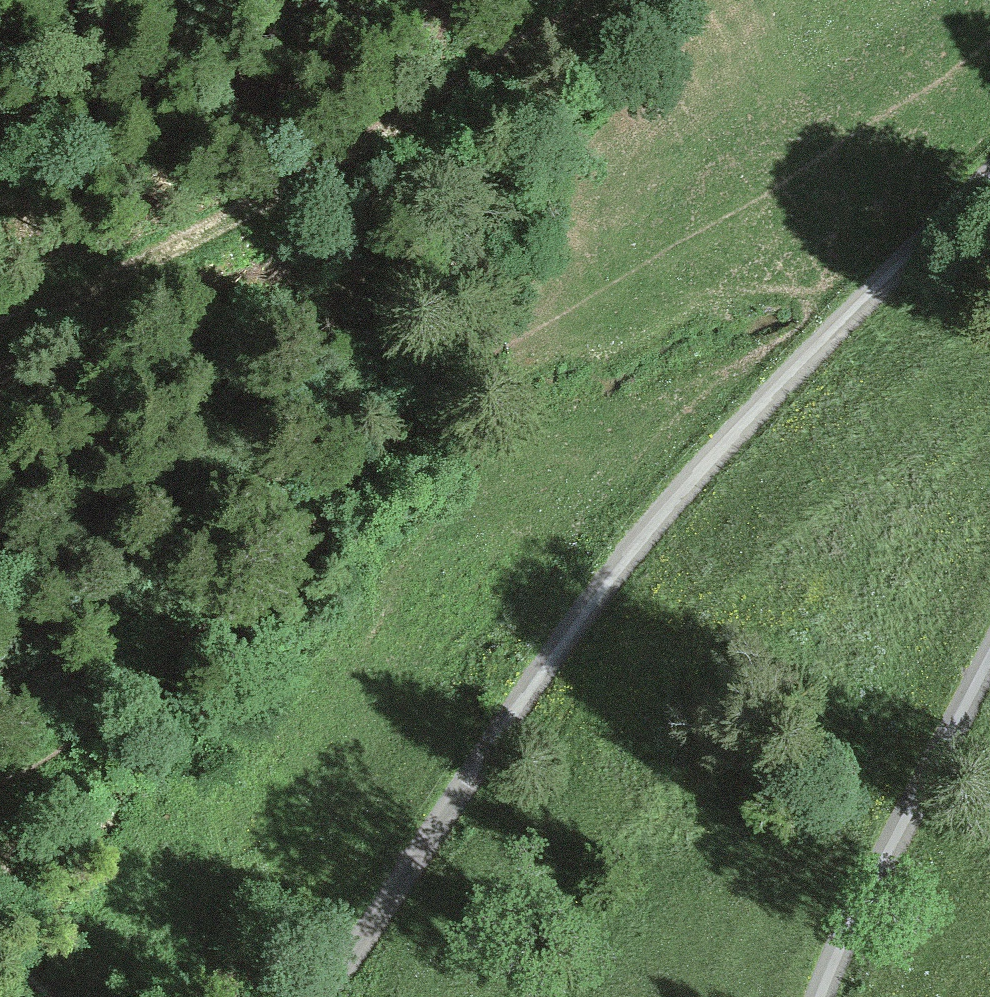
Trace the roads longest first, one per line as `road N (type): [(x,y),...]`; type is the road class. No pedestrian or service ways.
road 1 (track): [(0,780),(133,689),(255,579),(392,432),(695,256),(989,65)]
road 2 (unclassified): [(989,185),(751,420),(653,528),(328,996)]
road 3 (track): [(626,0),(140,285),(0,350)]
road 4 (unclassified): [(989,662),(822,996)]

